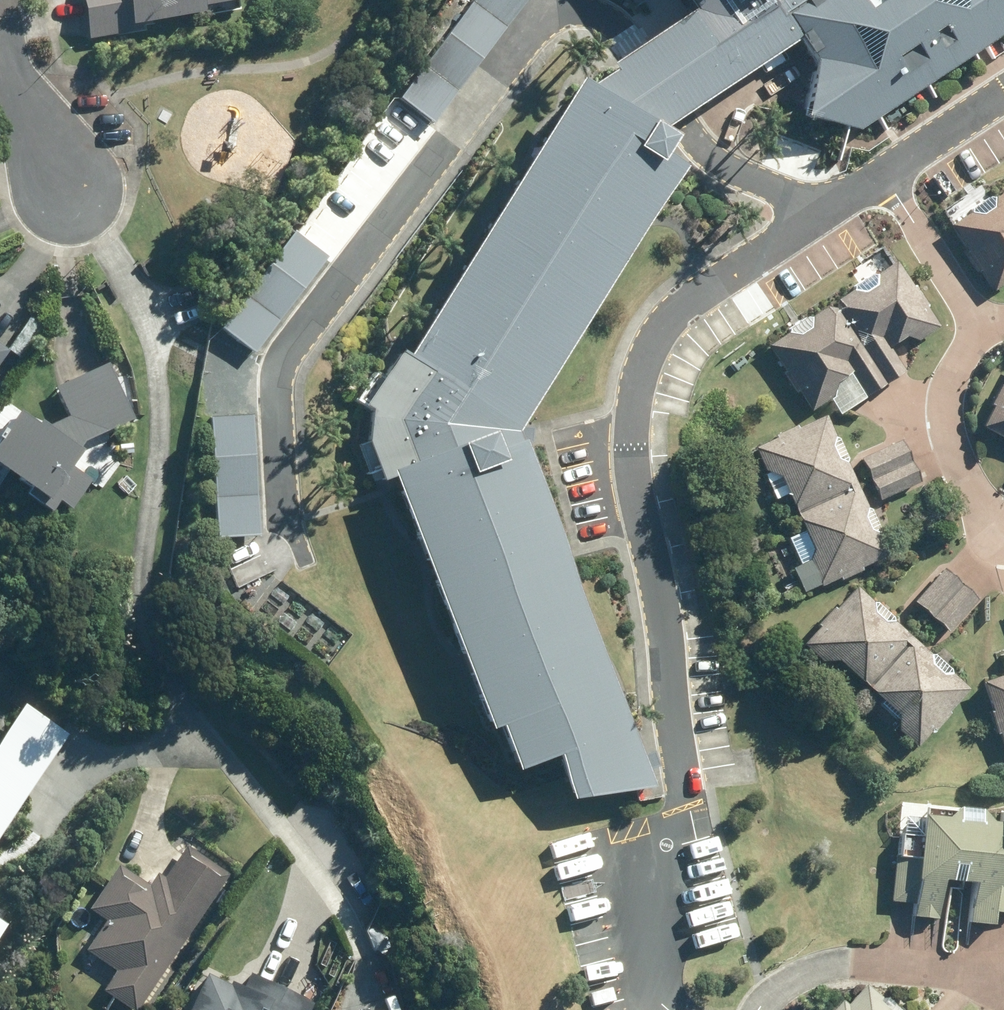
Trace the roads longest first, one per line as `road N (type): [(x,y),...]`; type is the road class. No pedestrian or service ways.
road 1 (residential): [(666,1009),(633,877),(686,805),(659,579),(634,473),(638,379),(665,320),(697,293),(885,172)]
road 2 (residential): [(760,1009),(799,977),(833,966),(1003,971)]
road 3 (residential): [(1003,537),(965,469),(947,407),(950,384),(982,328)]
road 4 (residential): [(64,179),(21,119),(0,7)]
road 5 (residential): [(885,172),(982,328)]
road 6 (residential): [(885,172),(1003,94)]

